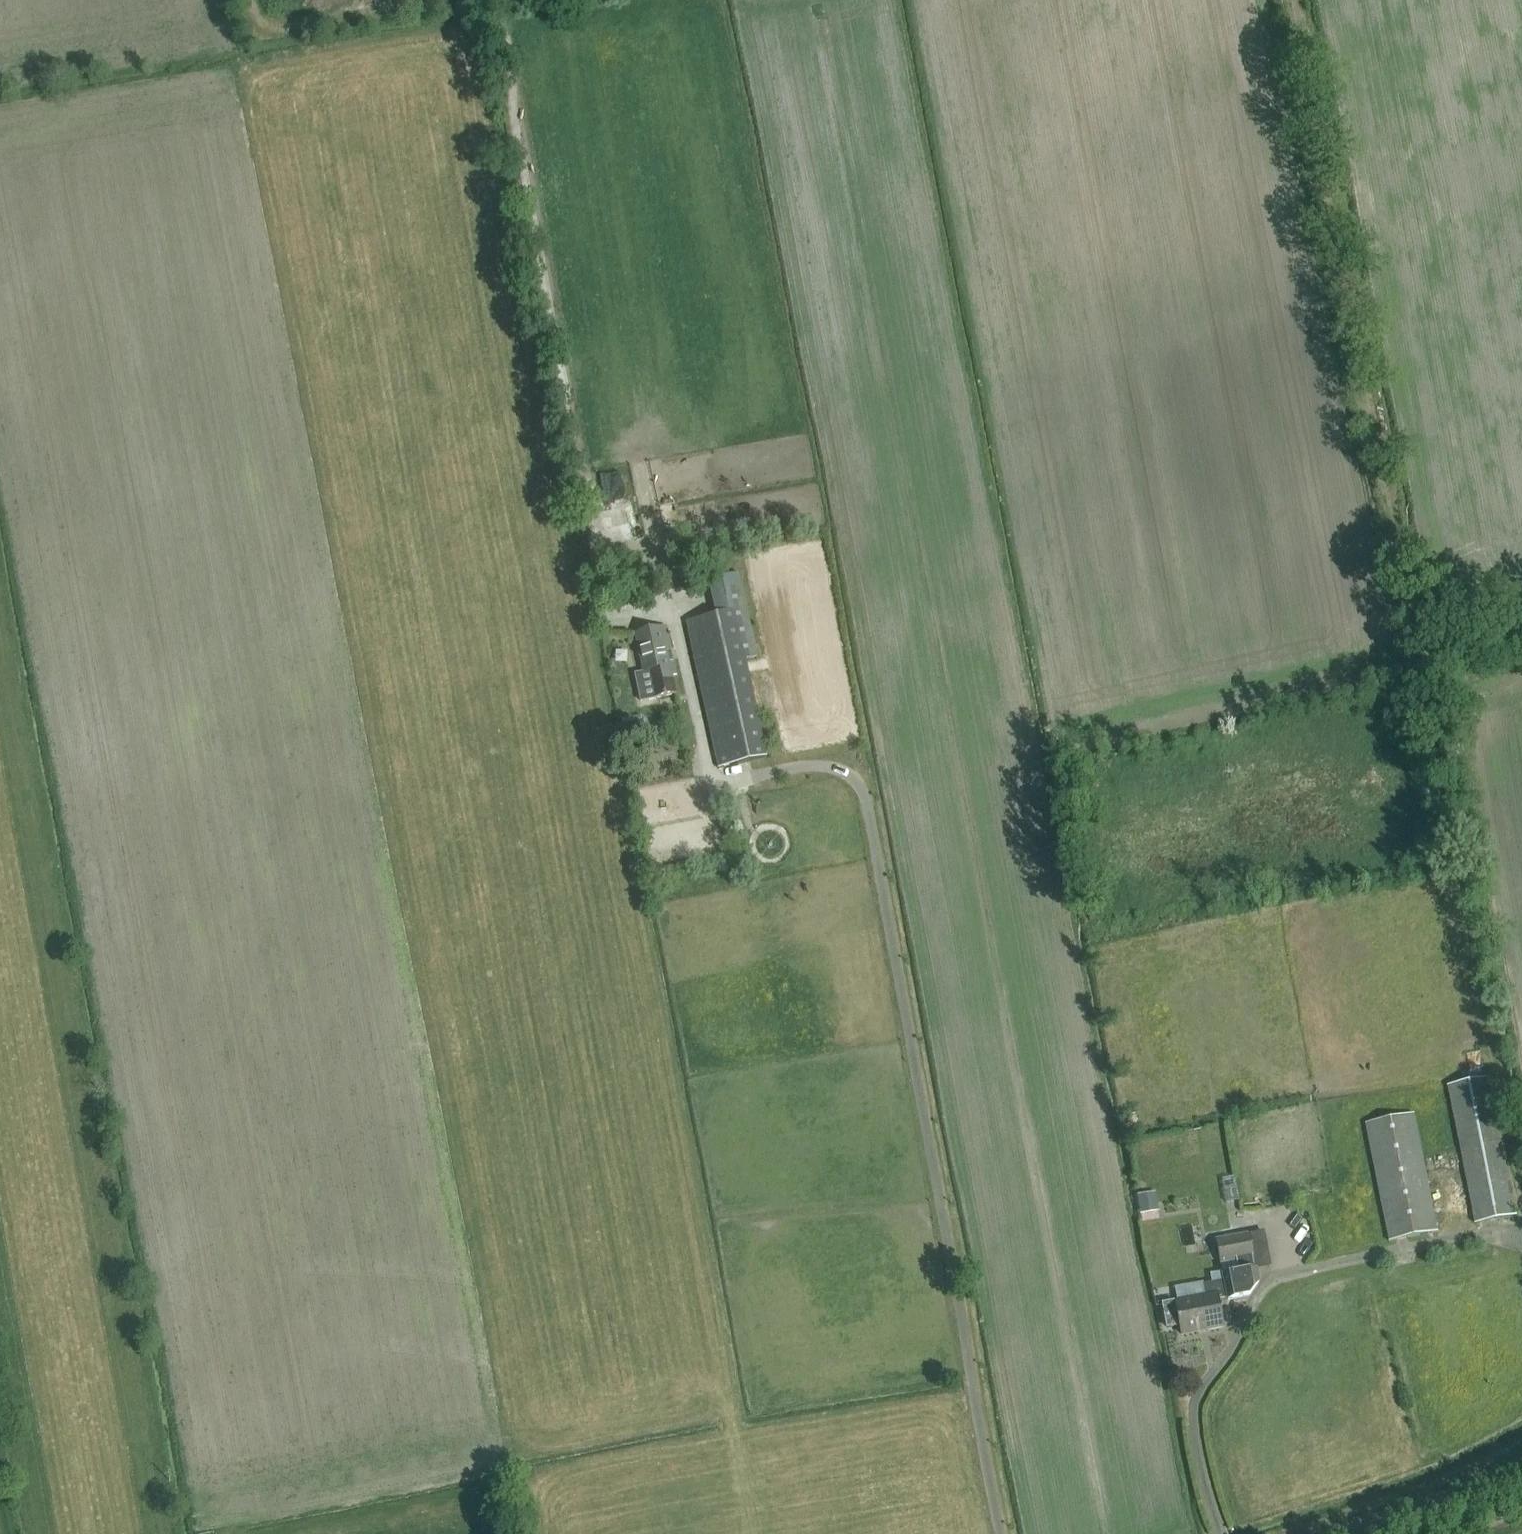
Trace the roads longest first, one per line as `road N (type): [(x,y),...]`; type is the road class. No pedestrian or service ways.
road 1 (unclassified): [(1346,1533),(1521,1463)]

